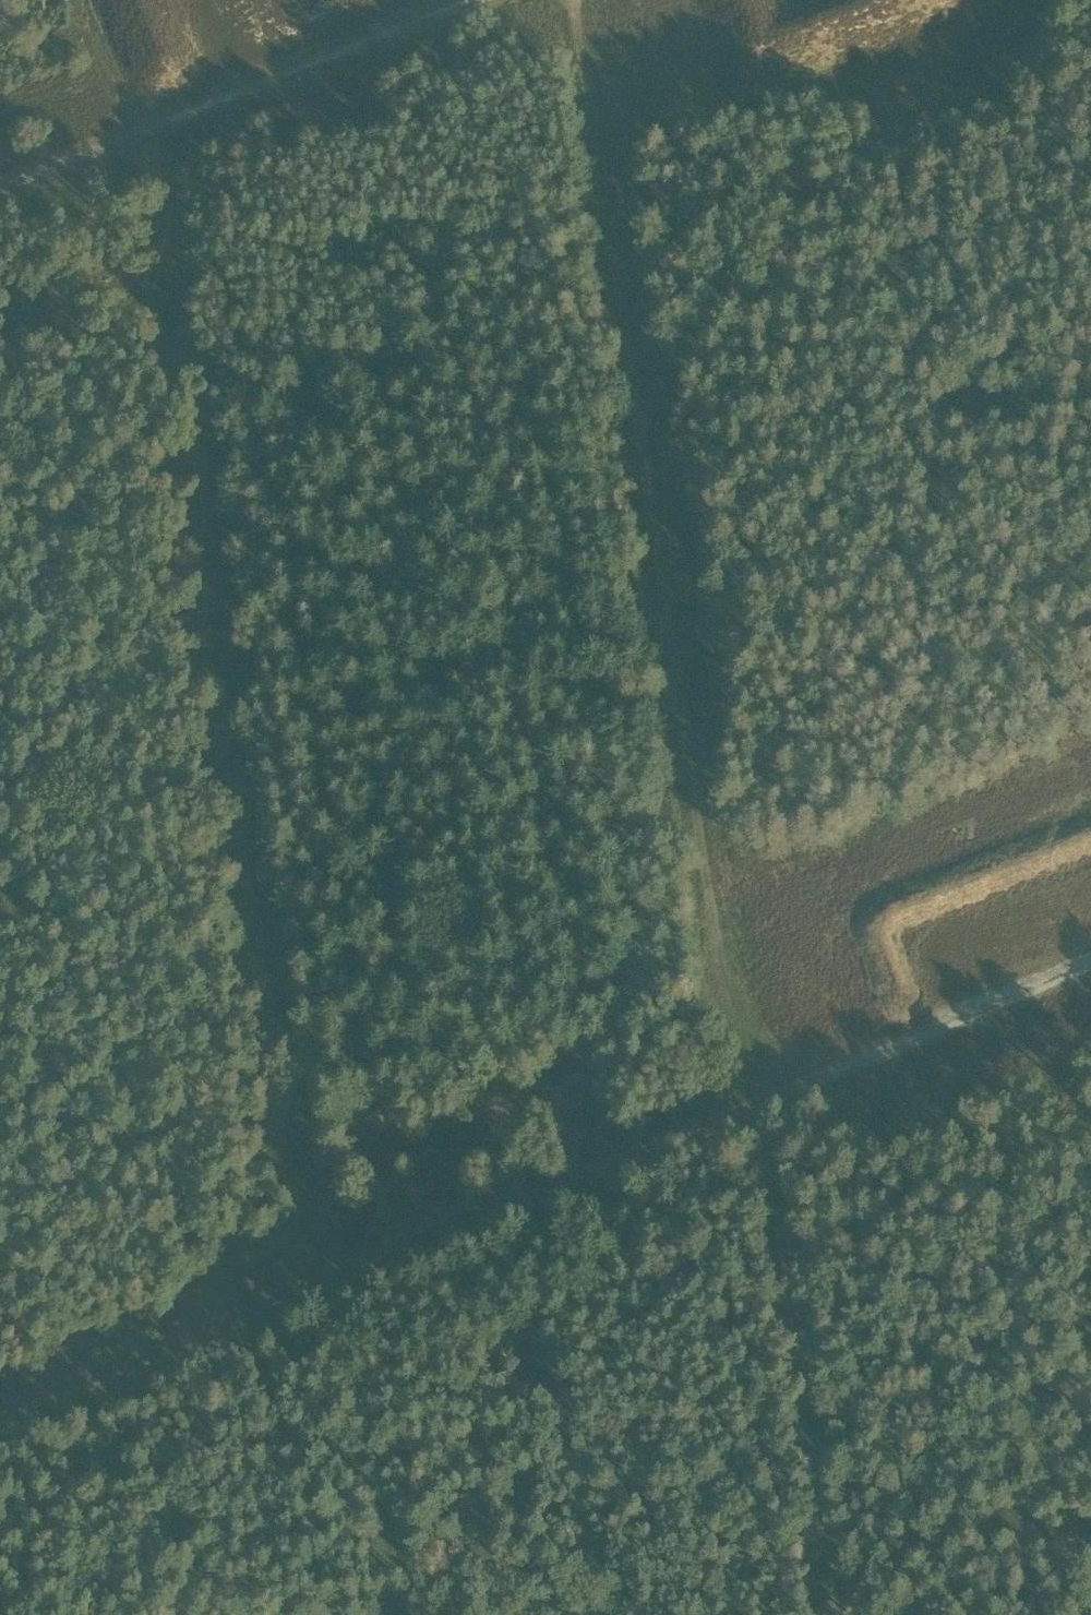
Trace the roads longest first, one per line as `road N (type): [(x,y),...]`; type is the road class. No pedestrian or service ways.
road 1 (track): [(326,1298),(141,128)]
road 2 (track): [(0,1427),(1090,993)]
road 3 (track): [(0,186),(462,0)]

